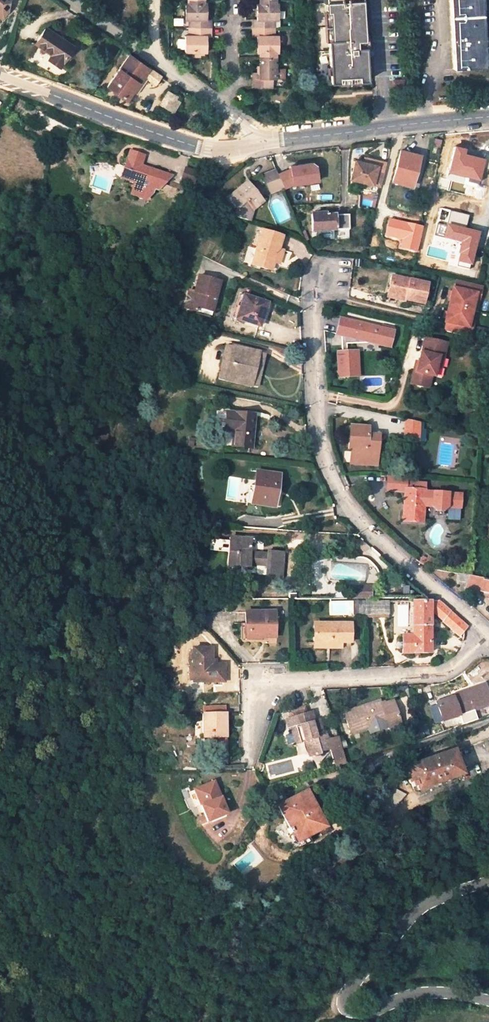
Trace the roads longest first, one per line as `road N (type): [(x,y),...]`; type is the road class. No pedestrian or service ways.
road 1 (residential): [(319,282),(310,298),(313,407),(334,491),(349,517),(484,634)]
road 2 (unclassified): [(488,881),(423,906),(341,1005),(353,1017),(420,995),(488,1002)]
road 3 (residential): [(248,747),(264,682),(437,673),(456,665),(484,634)]

